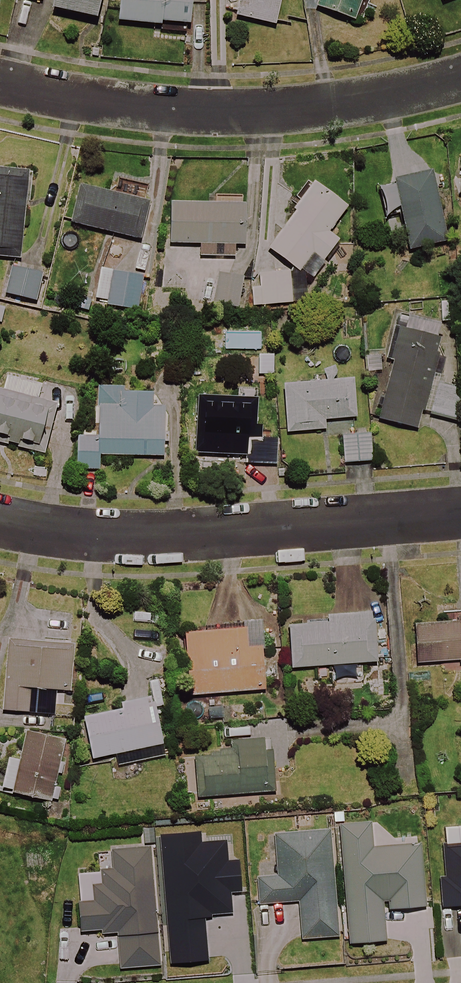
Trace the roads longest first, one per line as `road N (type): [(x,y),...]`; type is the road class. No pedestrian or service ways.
road 1 (residential): [(460,78),(351,106),(220,115),(0,81)]
road 2 (residential): [(460,512),(169,535),(0,520)]

